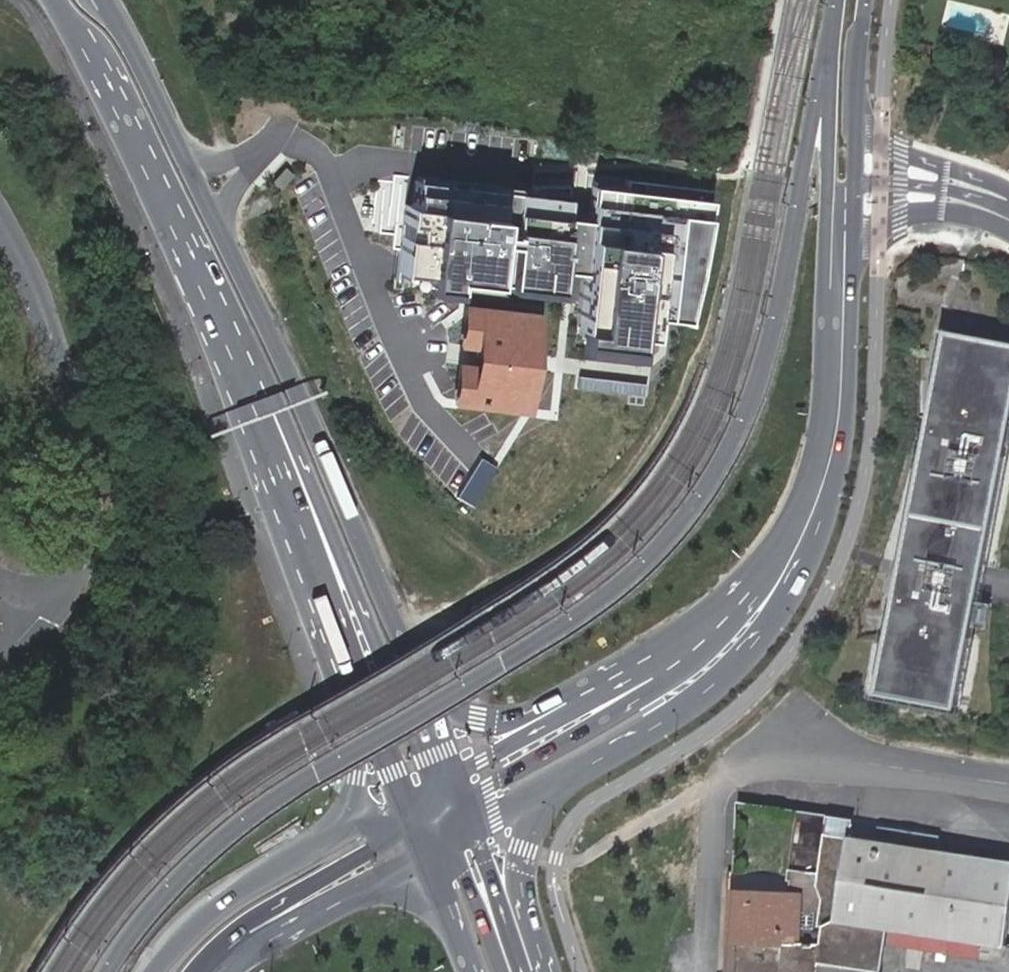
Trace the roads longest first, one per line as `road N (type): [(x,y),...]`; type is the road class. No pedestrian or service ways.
road 1 (motorway): [(835,14),(759,388),(734,446),(689,510),(581,606),(307,769),(209,841),(146,910),(104,971)]
road 2 (secondary): [(835,14),(829,397),(815,478),(785,553),(752,593),(710,636),(584,720)]
road 3 (secondary): [(429,707),(303,398),(142,63),(103,0)]
road 4 (secondary): [(55,0),(106,82),(356,676)]
road 5 (secondary): [(534,800),(666,721),(740,663),(785,610),(841,483),(855,241)]
road 6 (unclassified): [(1008,784),(764,749),(747,758),(723,790),(708,971)]
road 7 (residential): [(47,610),(91,554),(102,497),(57,337),(0,217)]
road 8 (motorway): [(208,971),(261,928),(429,848)]
road 9 (motorway): [(338,834),(214,901),(150,971)]
road 10 (secondary): [(1003,215),(858,156)]
road 11 (secondary): [(584,720),(476,719),(429,707)]
road 12 (secondary): [(858,156),(867,0)]
road 13 (secondary): [(855,241),(926,207),(1003,215)]
road 14 (secondary): [(356,676),(397,699),(439,792)]
road 15 (secondary): [(584,720),(458,785)]
road 16 (secondary): [(508,938),(515,863),(534,800)]
road 17 (motorway): [(368,706),(359,772),(338,834)]
road 18 (secondary): [(429,848),(473,971)]

